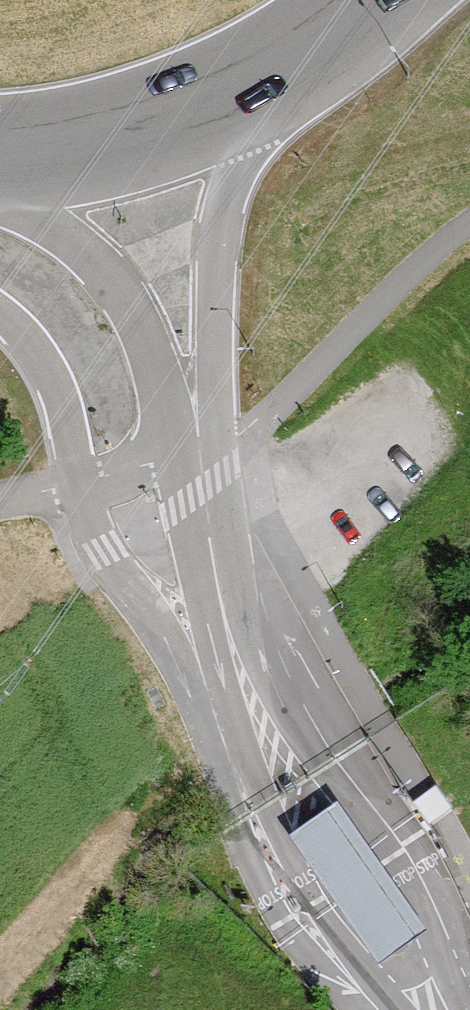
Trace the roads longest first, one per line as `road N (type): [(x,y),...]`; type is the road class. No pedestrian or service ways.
road 1 (unclassified): [(82,486),(99,537),(165,636),(251,869),(282,923),(361,1009)]
road 2 (unclassified): [(469,1007),(422,880),(337,759),(207,536)]
road 3 (unclassified): [(207,536),(223,678),(266,801),(315,904),(398,1009)]
road 4 (unclassified): [(199,455),(221,358),(222,234),(268,75)]
road 5 (unclassified): [(0,191),(82,244),(119,281),(156,347),(199,455)]
road 6 (primary): [(0,150),(147,127),(268,75)]
road 7 (unclassified): [(0,309),(44,365),(82,486)]
road 8 (primary): [(268,75),(376,0)]
road 9 (unclassified): [(82,486),(199,455)]

